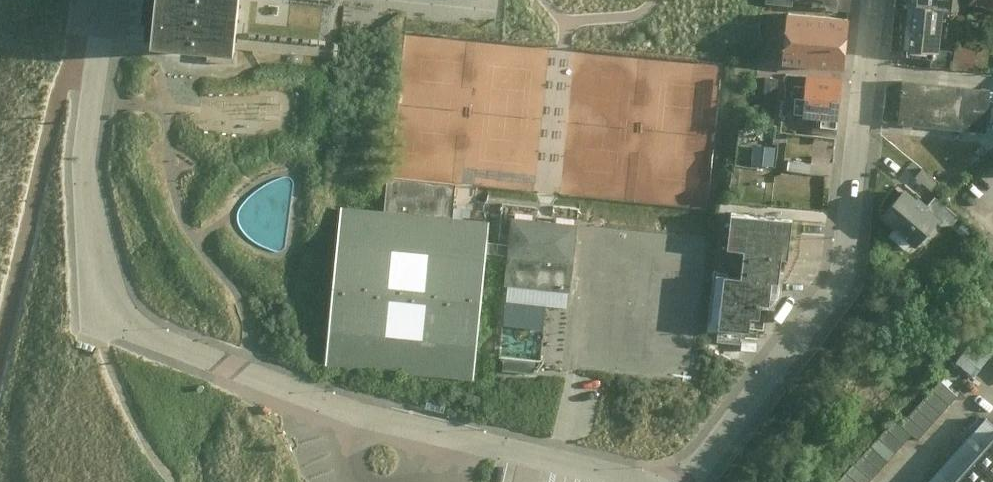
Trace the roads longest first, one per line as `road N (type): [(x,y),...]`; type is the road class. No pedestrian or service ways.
road 1 (residential): [(685,481),(846,267),(875,0)]
road 2 (residential): [(259,376),(648,481)]
road 3 (residential): [(105,313),(87,153),(109,0)]
road 4 (residential): [(105,313),(259,376)]

